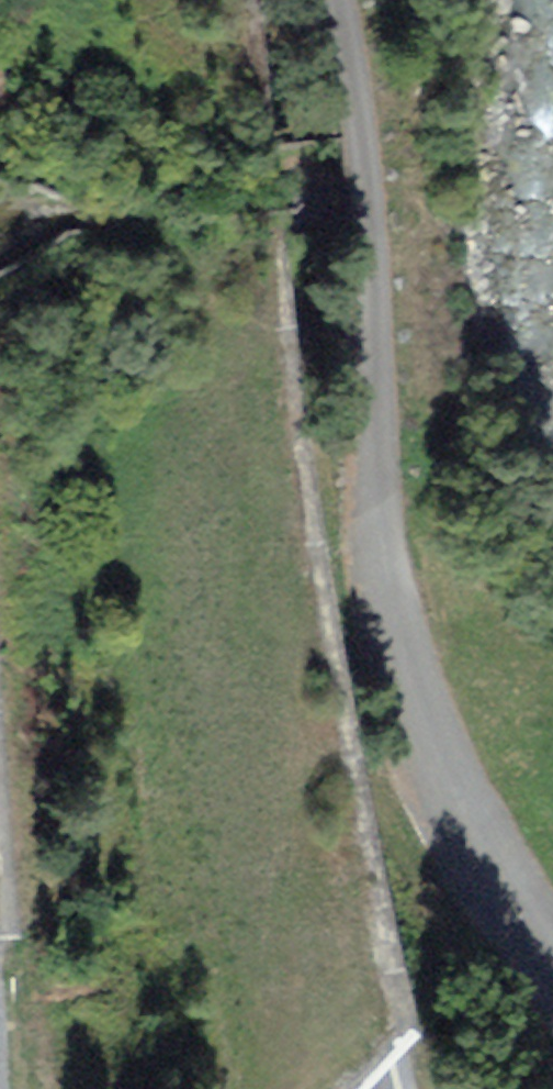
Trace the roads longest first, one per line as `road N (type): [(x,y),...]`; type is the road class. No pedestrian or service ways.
road 1 (primary): [(332,1088),(200,369),(170,0)]
road 2 (unclassified): [(552,977),(480,857),(399,679),(370,564),(344,97),(328,0)]

